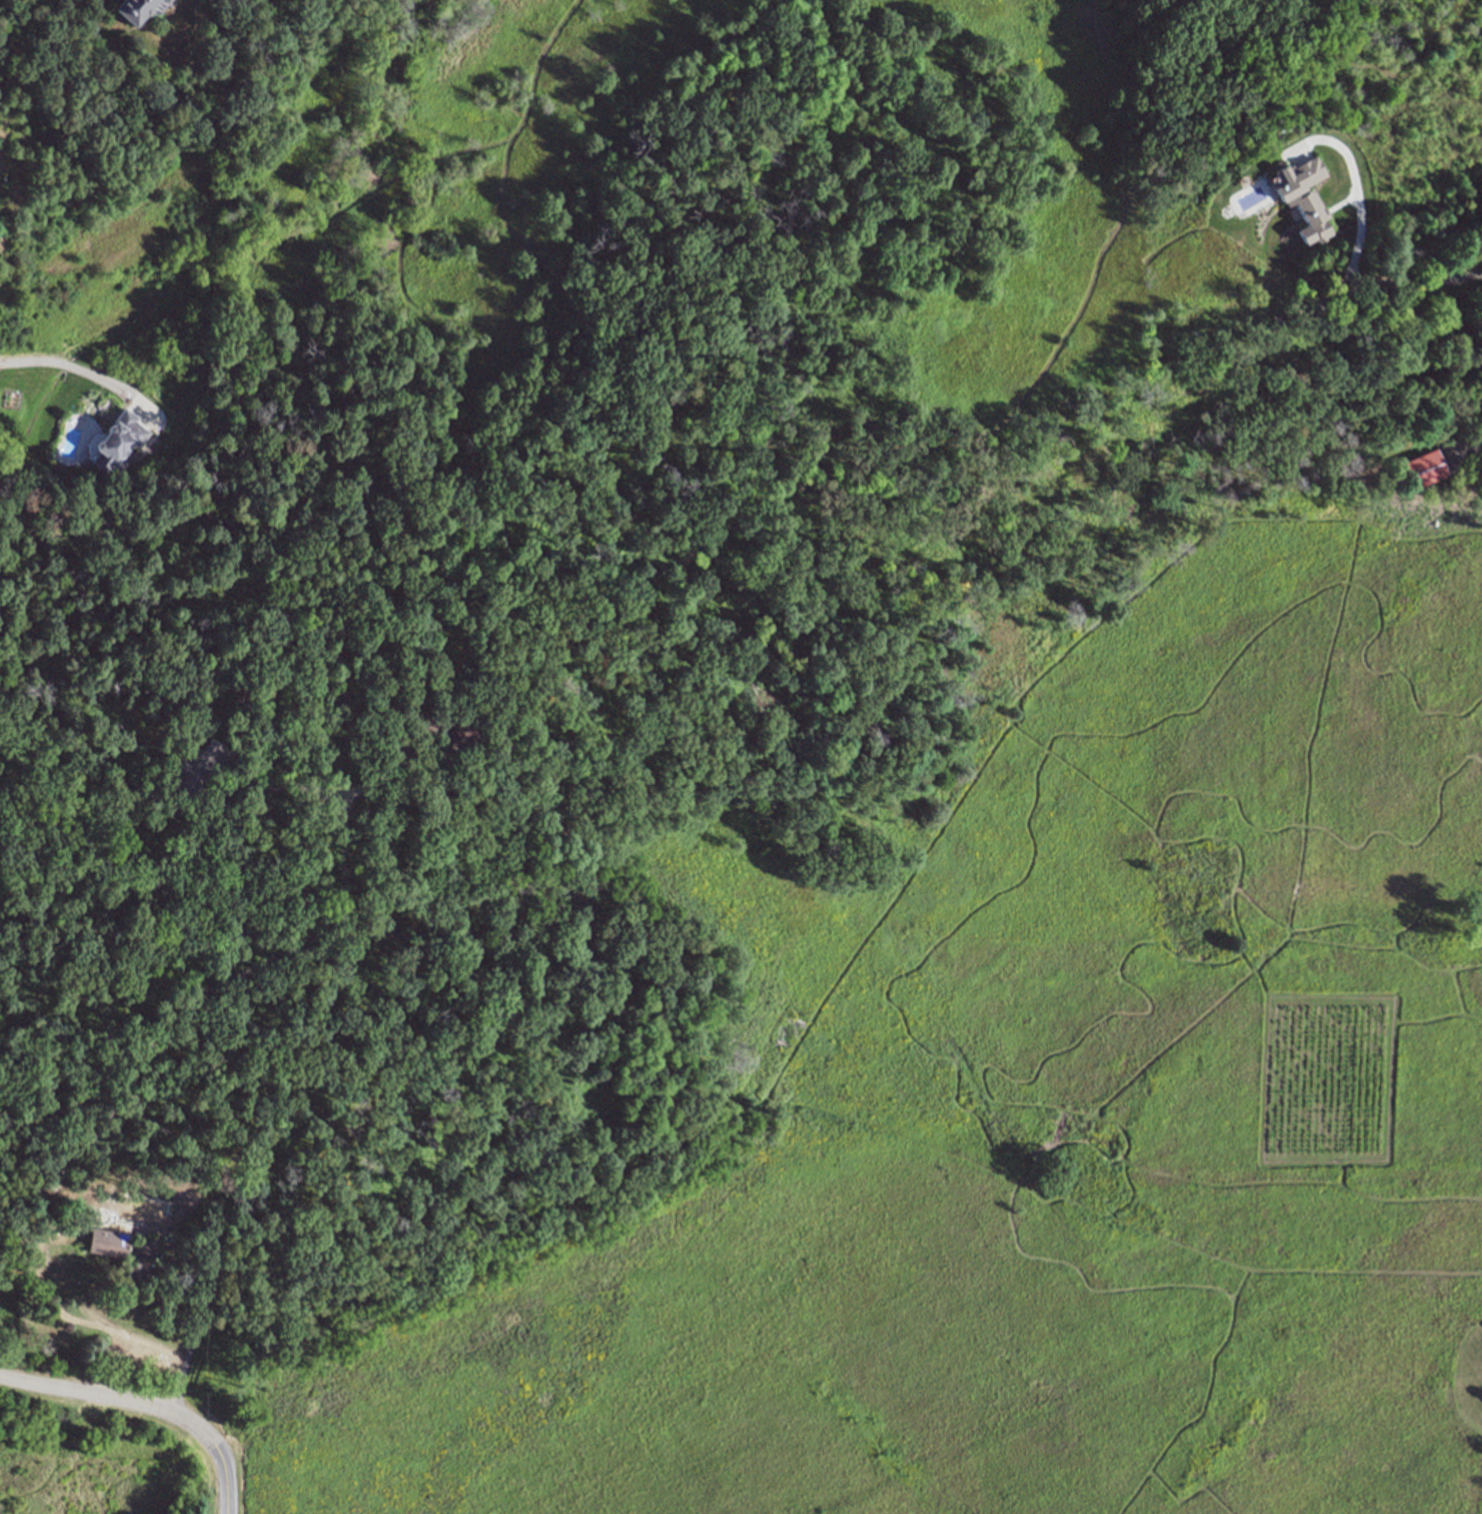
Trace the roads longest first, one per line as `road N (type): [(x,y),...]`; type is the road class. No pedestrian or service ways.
road 1 (tertiary): [(0,1375),(181,1418),(219,1454),(227,1513)]

